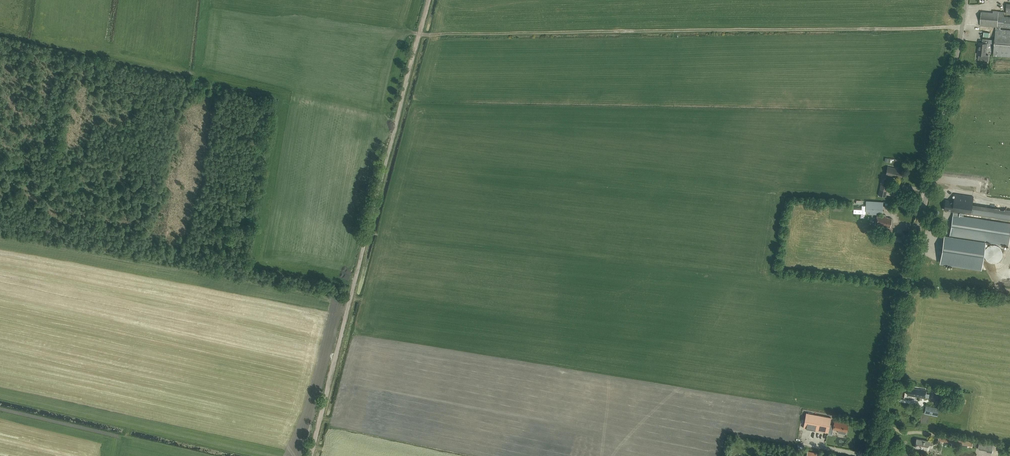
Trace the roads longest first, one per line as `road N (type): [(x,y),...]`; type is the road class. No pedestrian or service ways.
road 1 (track): [(420,33),(962,28)]
road 2 (track): [(428,0),(308,455)]
road 3 (unclassified): [(875,455),(965,0)]

